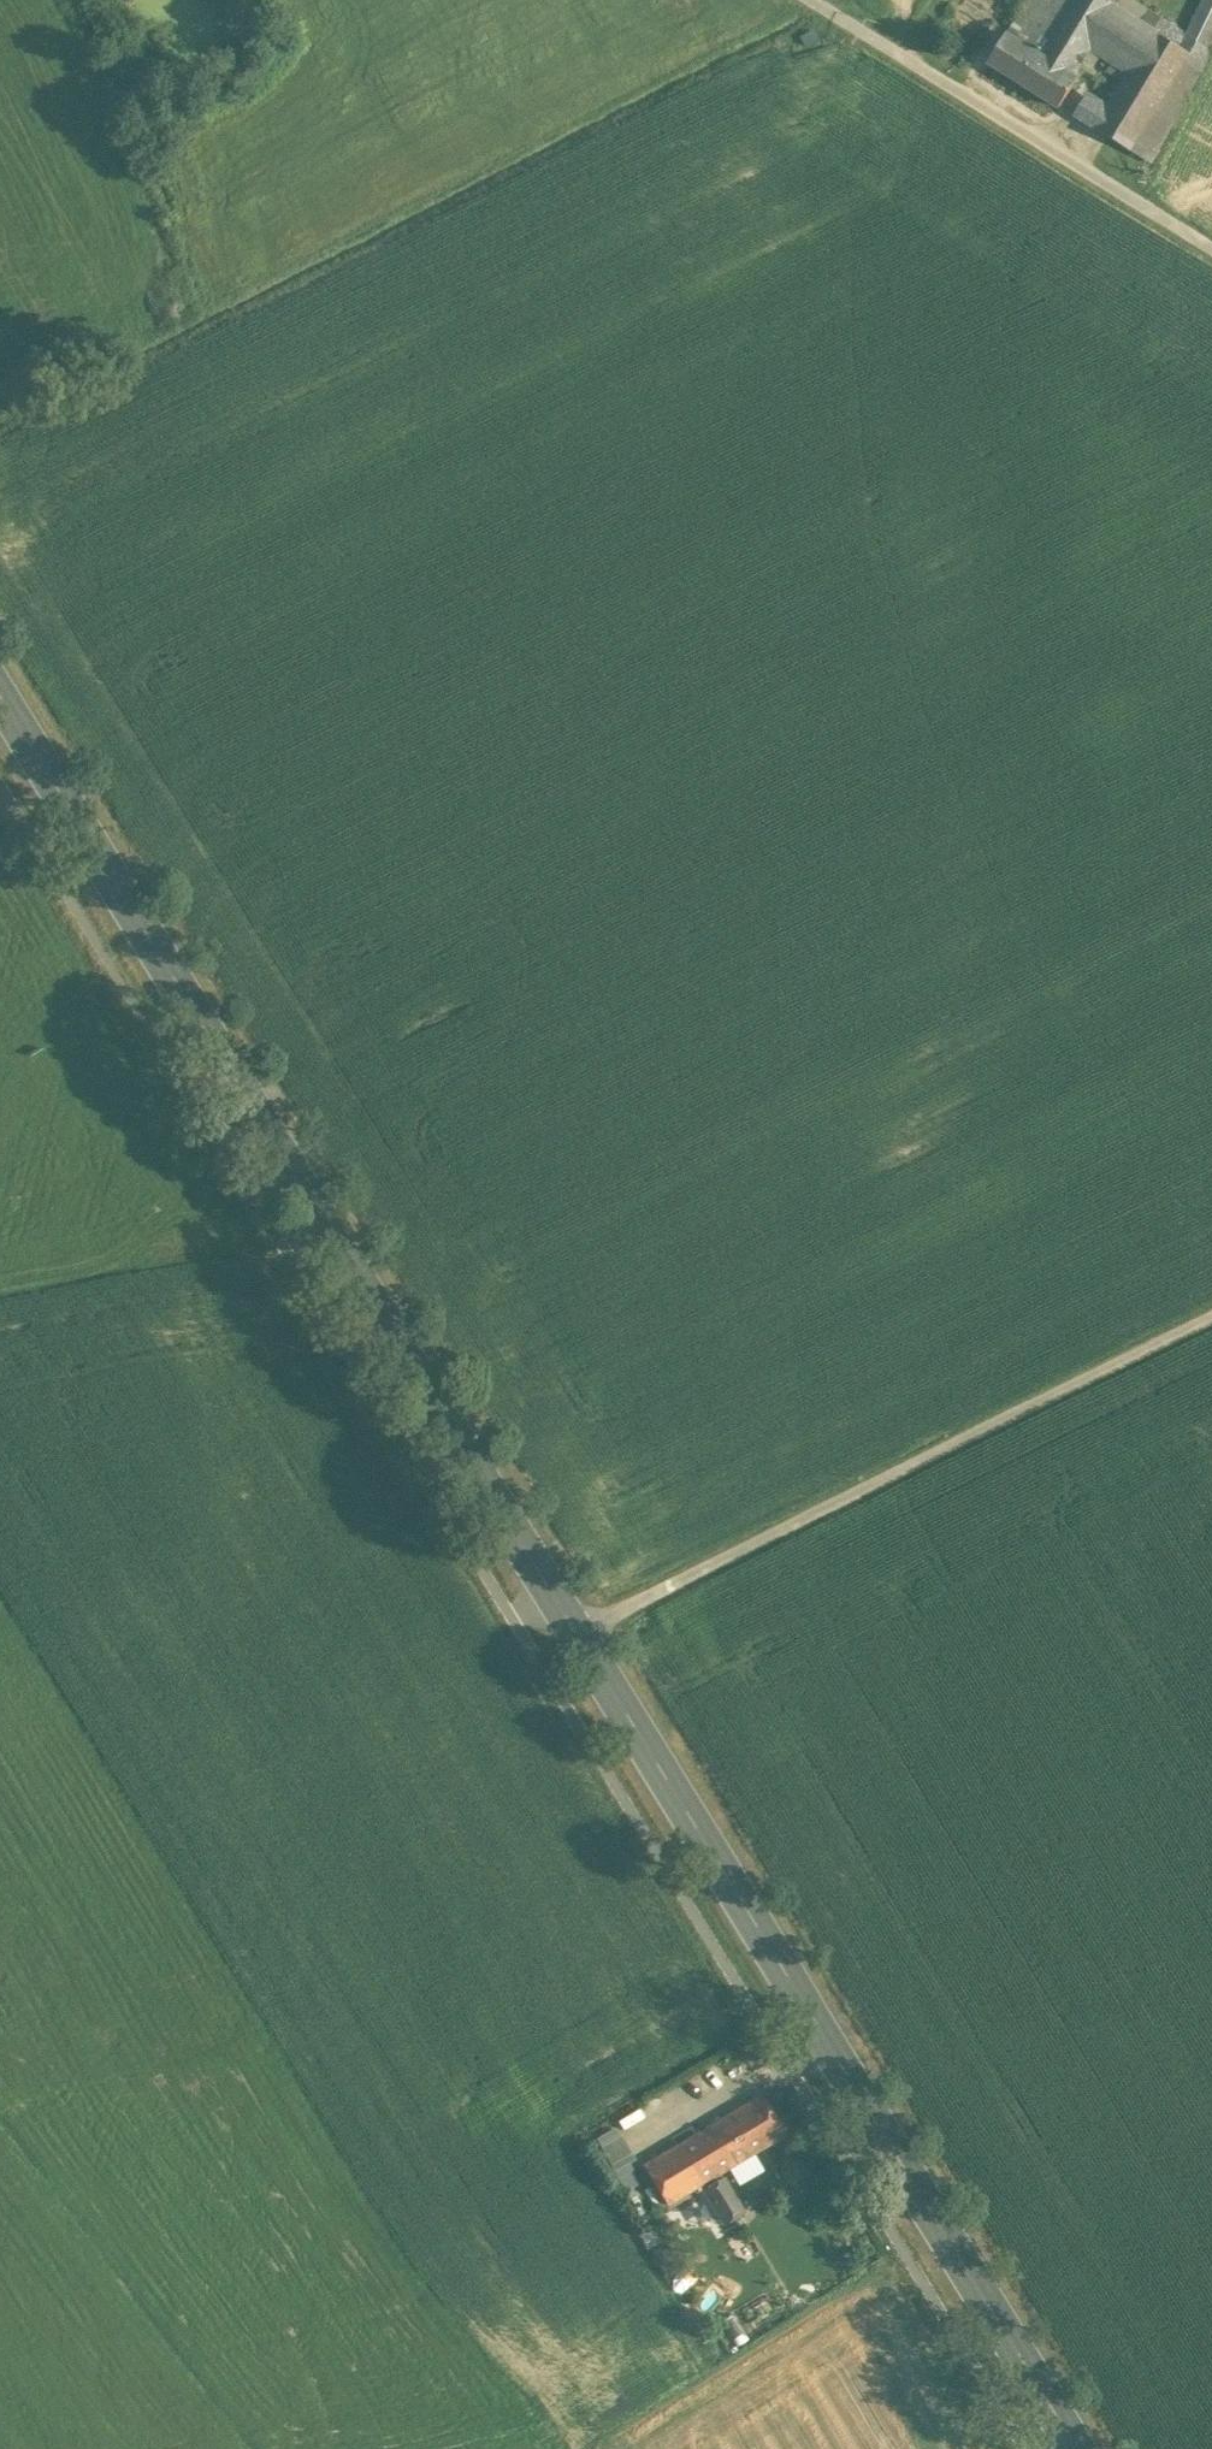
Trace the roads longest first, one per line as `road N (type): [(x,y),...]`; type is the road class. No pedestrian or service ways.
road 1 (primary): [(0,701),(1073,2448)]
road 2 (track): [(576,1635),(1211,1317)]

